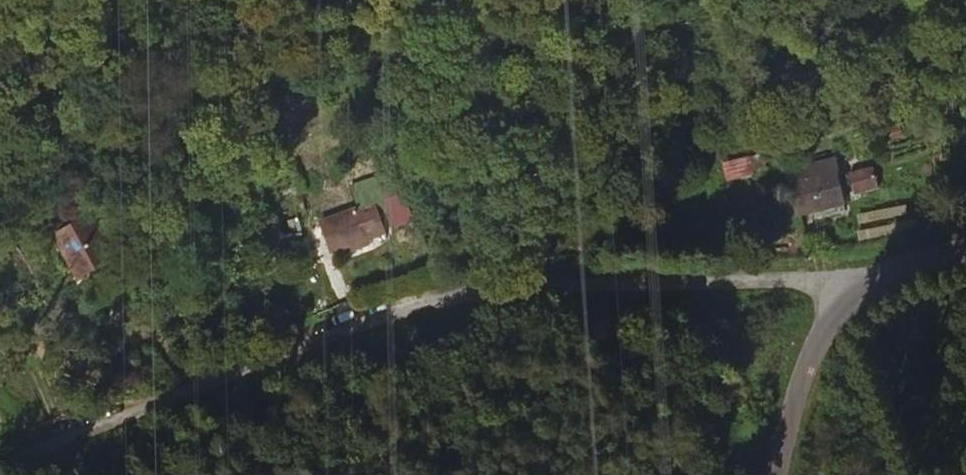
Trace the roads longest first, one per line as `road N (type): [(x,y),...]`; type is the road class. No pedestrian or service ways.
road 1 (residential): [(965,248),(892,263),(854,281),(817,314)]
road 2 (unclassified): [(779,474),(817,314)]

